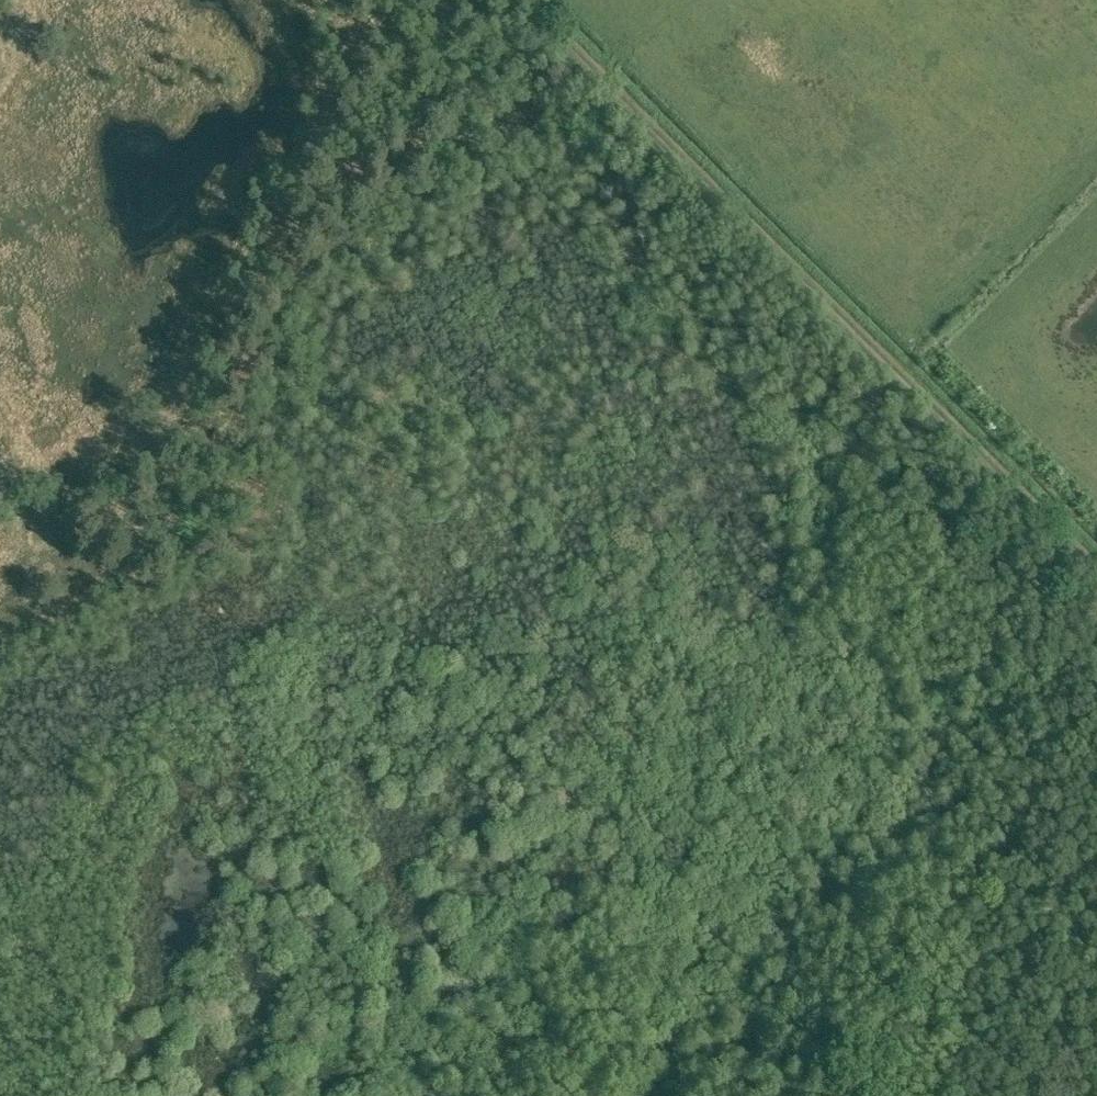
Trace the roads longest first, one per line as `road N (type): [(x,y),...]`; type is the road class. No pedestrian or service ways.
road 1 (track): [(522,0),(1096,569)]

